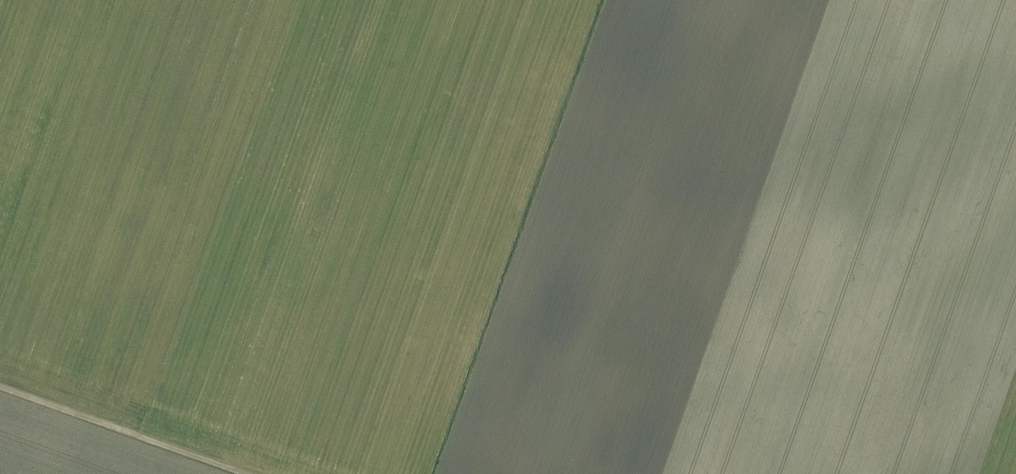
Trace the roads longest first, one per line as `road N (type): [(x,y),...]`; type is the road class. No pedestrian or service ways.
road 1 (track): [(242,473),(0,387)]

